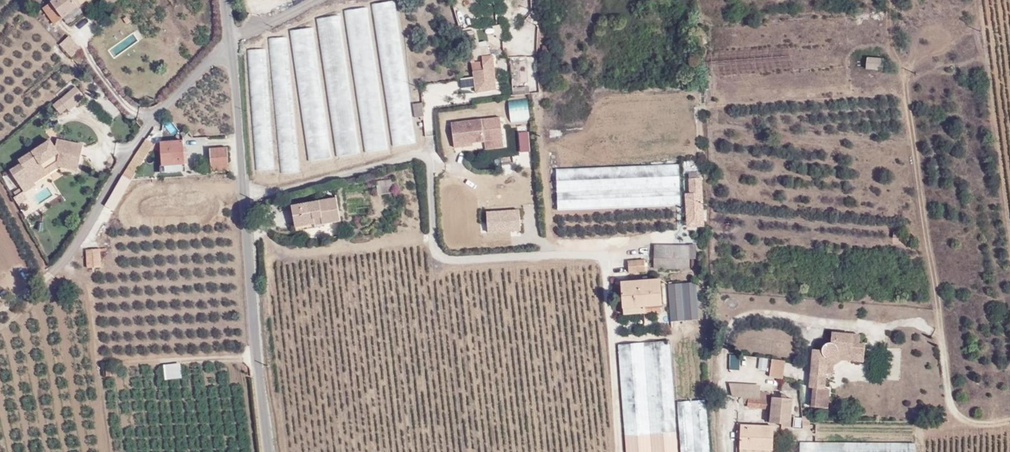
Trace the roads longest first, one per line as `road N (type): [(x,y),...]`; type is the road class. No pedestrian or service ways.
road 1 (residential): [(226,0),(270,451)]

